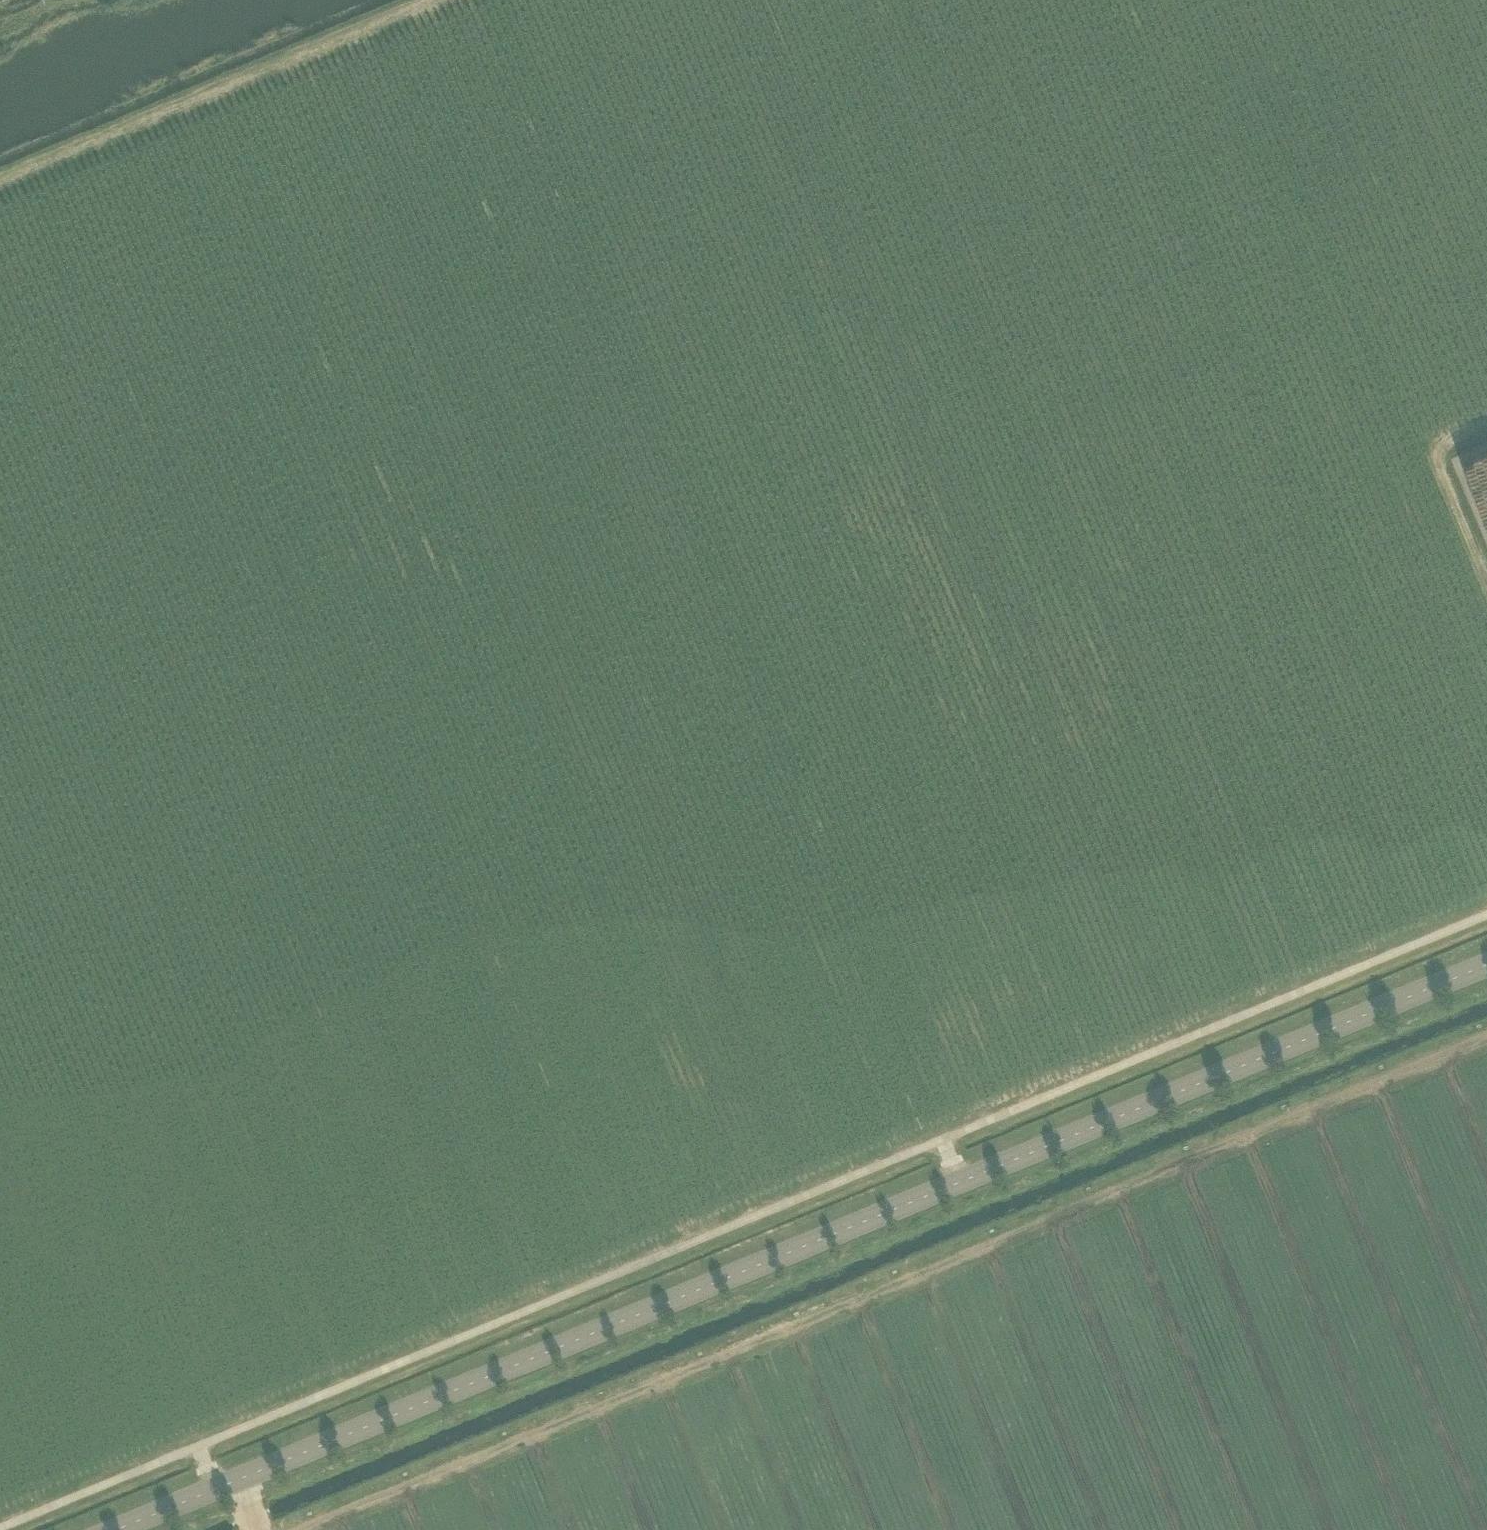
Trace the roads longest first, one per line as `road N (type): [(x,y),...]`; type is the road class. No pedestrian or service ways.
road 1 (track): [(1486,915),(0,1529)]
road 2 (unclassified): [(1486,964),(117,1529)]
road 3 (track): [(433,0),(0,182)]
road 4 (track): [(1486,428),(1435,448),(1486,578)]

